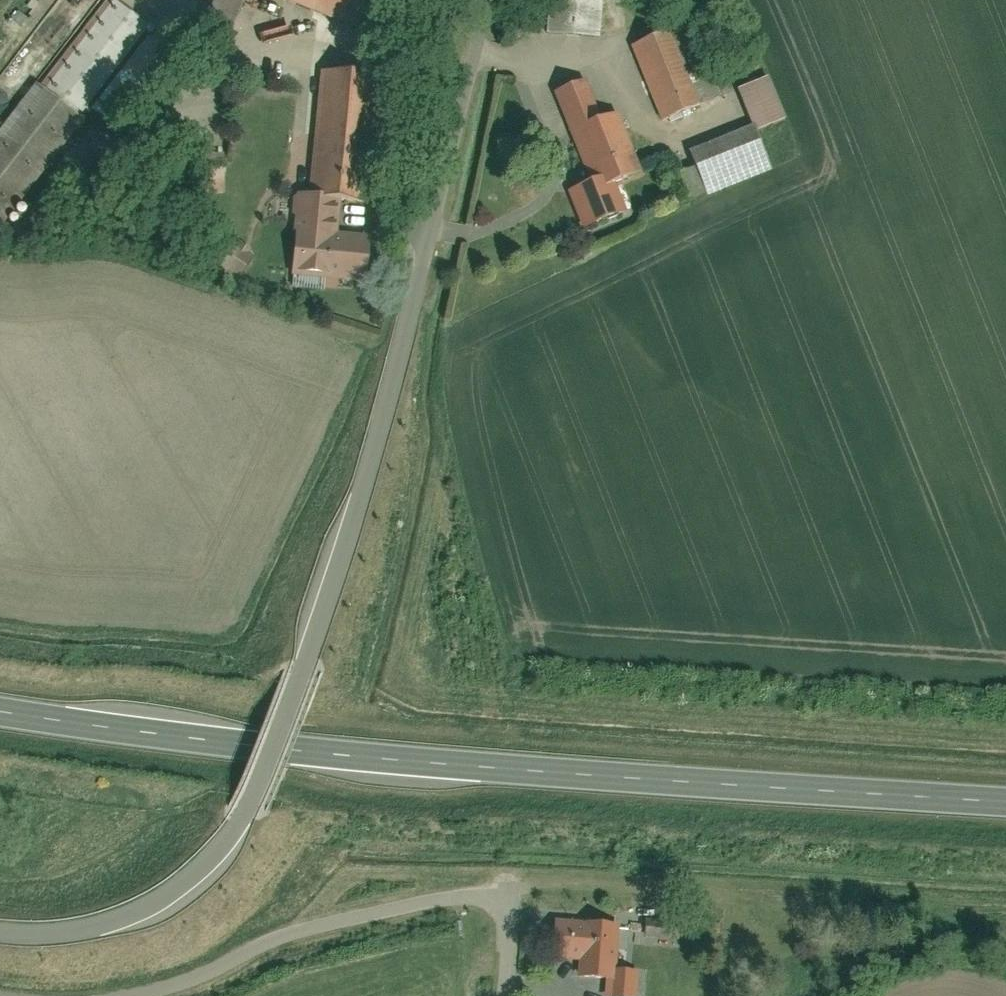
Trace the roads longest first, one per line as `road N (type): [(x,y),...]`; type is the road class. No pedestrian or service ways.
road 1 (unclassified): [(0,936),(43,939),(145,913),(223,852),(244,818),(362,494),(492,0)]
road 2 (primary): [(0,713),(447,767),(1005,801)]
road 3 (unclassified): [(146,995),(303,929),(436,901),(507,900),(503,995)]

